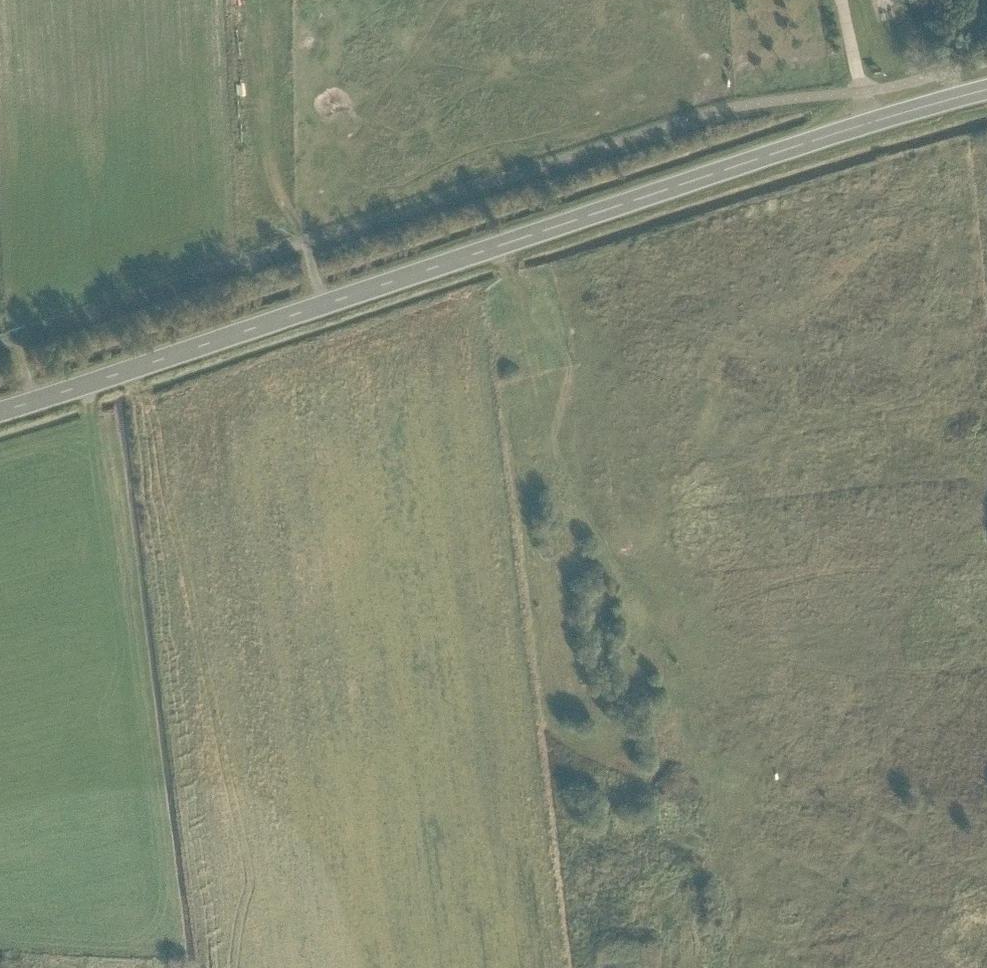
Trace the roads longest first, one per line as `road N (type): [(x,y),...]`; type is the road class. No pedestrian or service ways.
road 1 (secondary): [(986,90),(820,138),(0,416)]

